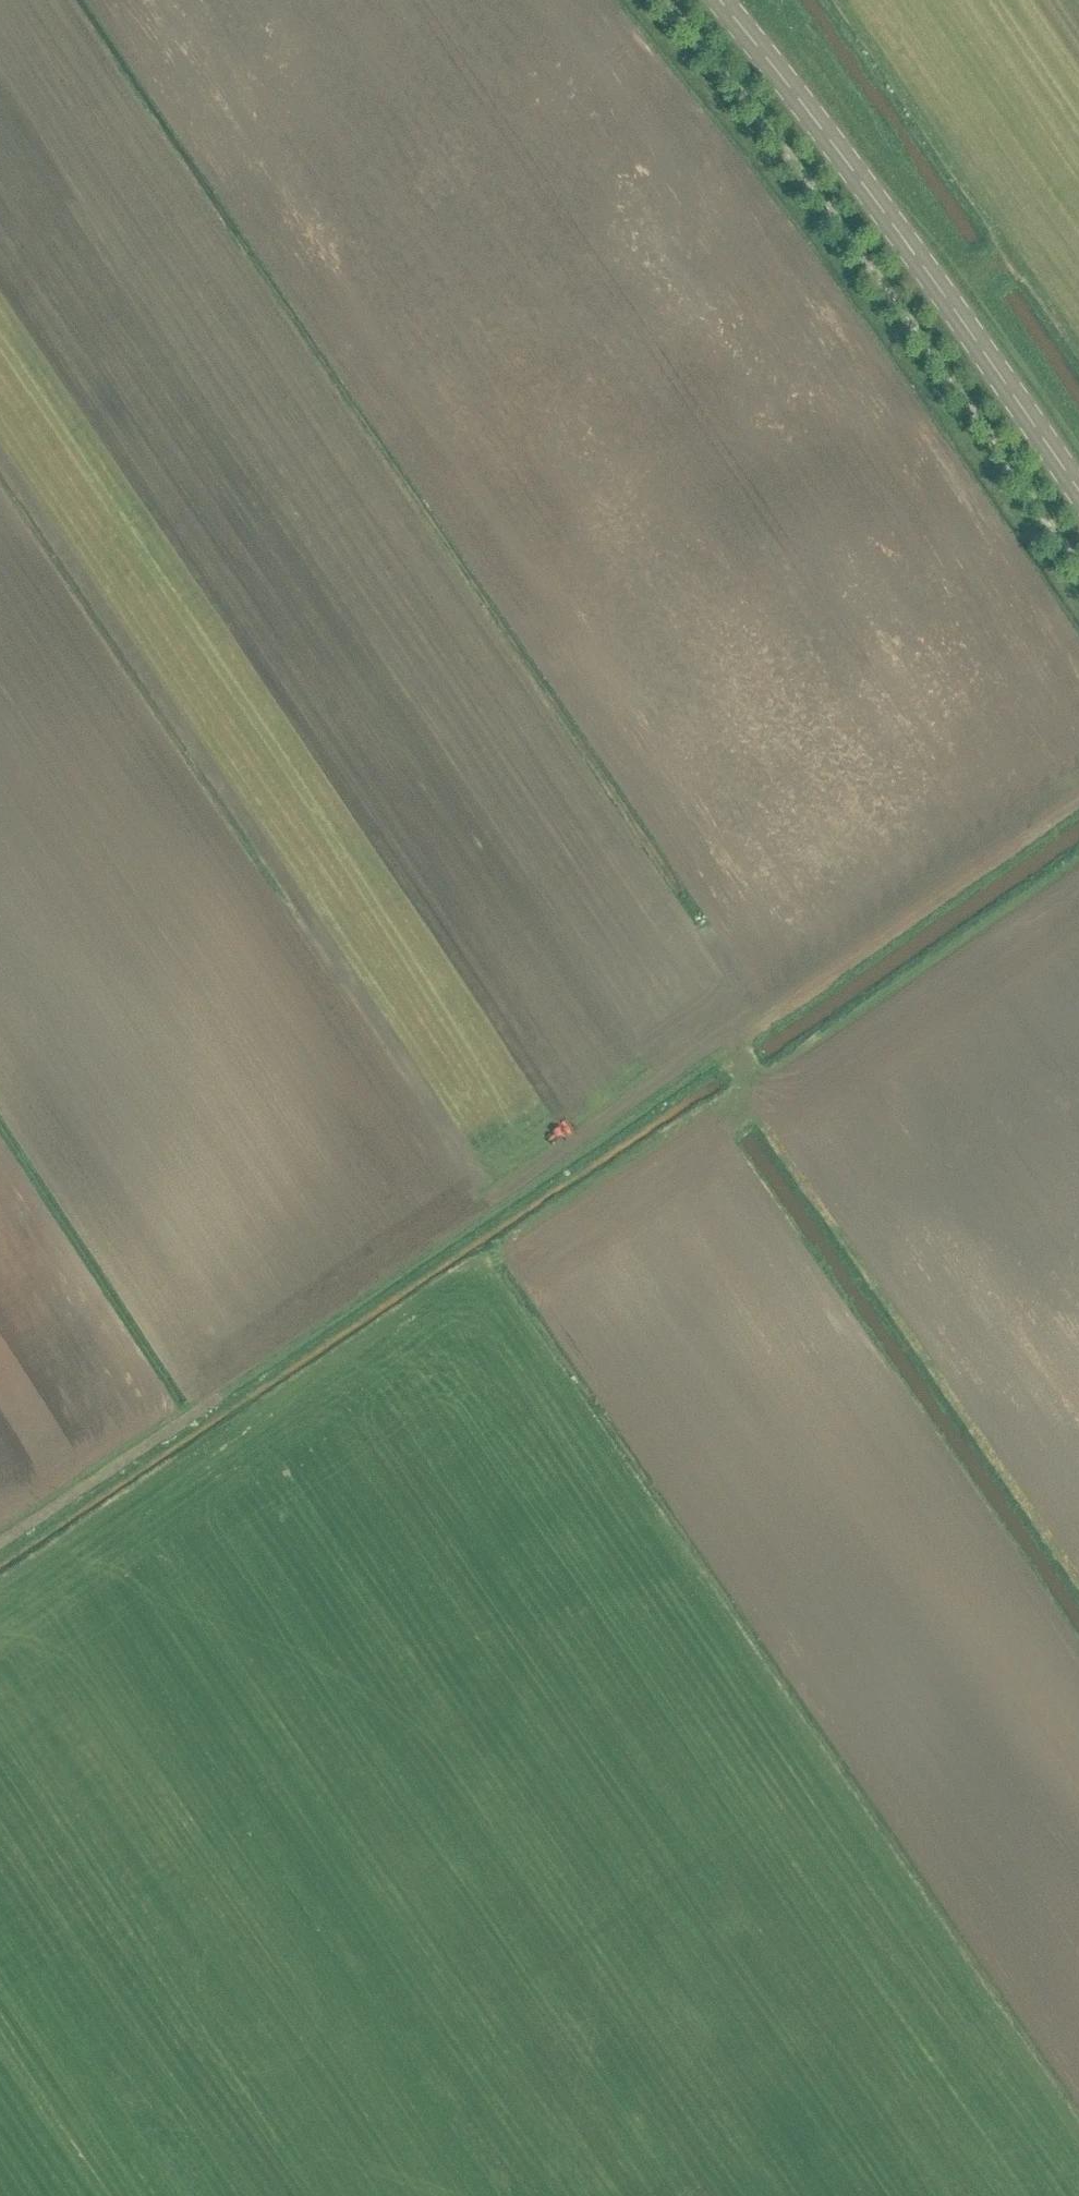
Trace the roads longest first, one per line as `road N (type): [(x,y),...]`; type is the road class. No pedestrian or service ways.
road 1 (primary): [(1078,492),(820,120),(721,0)]

